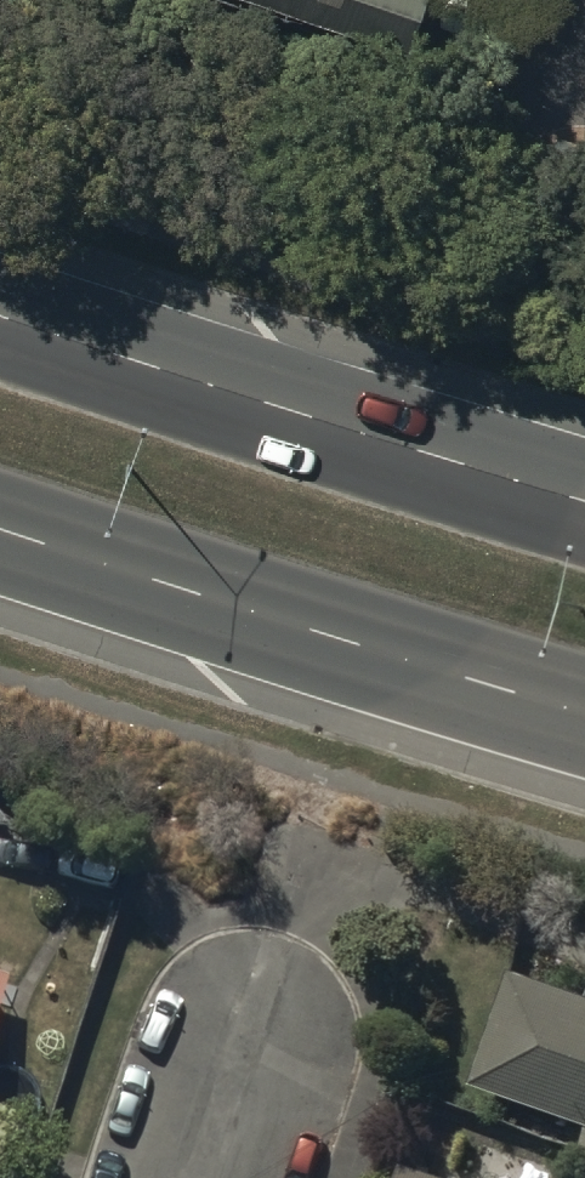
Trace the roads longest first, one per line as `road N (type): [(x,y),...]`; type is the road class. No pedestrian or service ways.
road 1 (trunk): [(0,315),(584,500)]
road 2 (trunk): [(584,712),(0,529)]
road 3 (residential): [(230,1177),(285,1016)]

